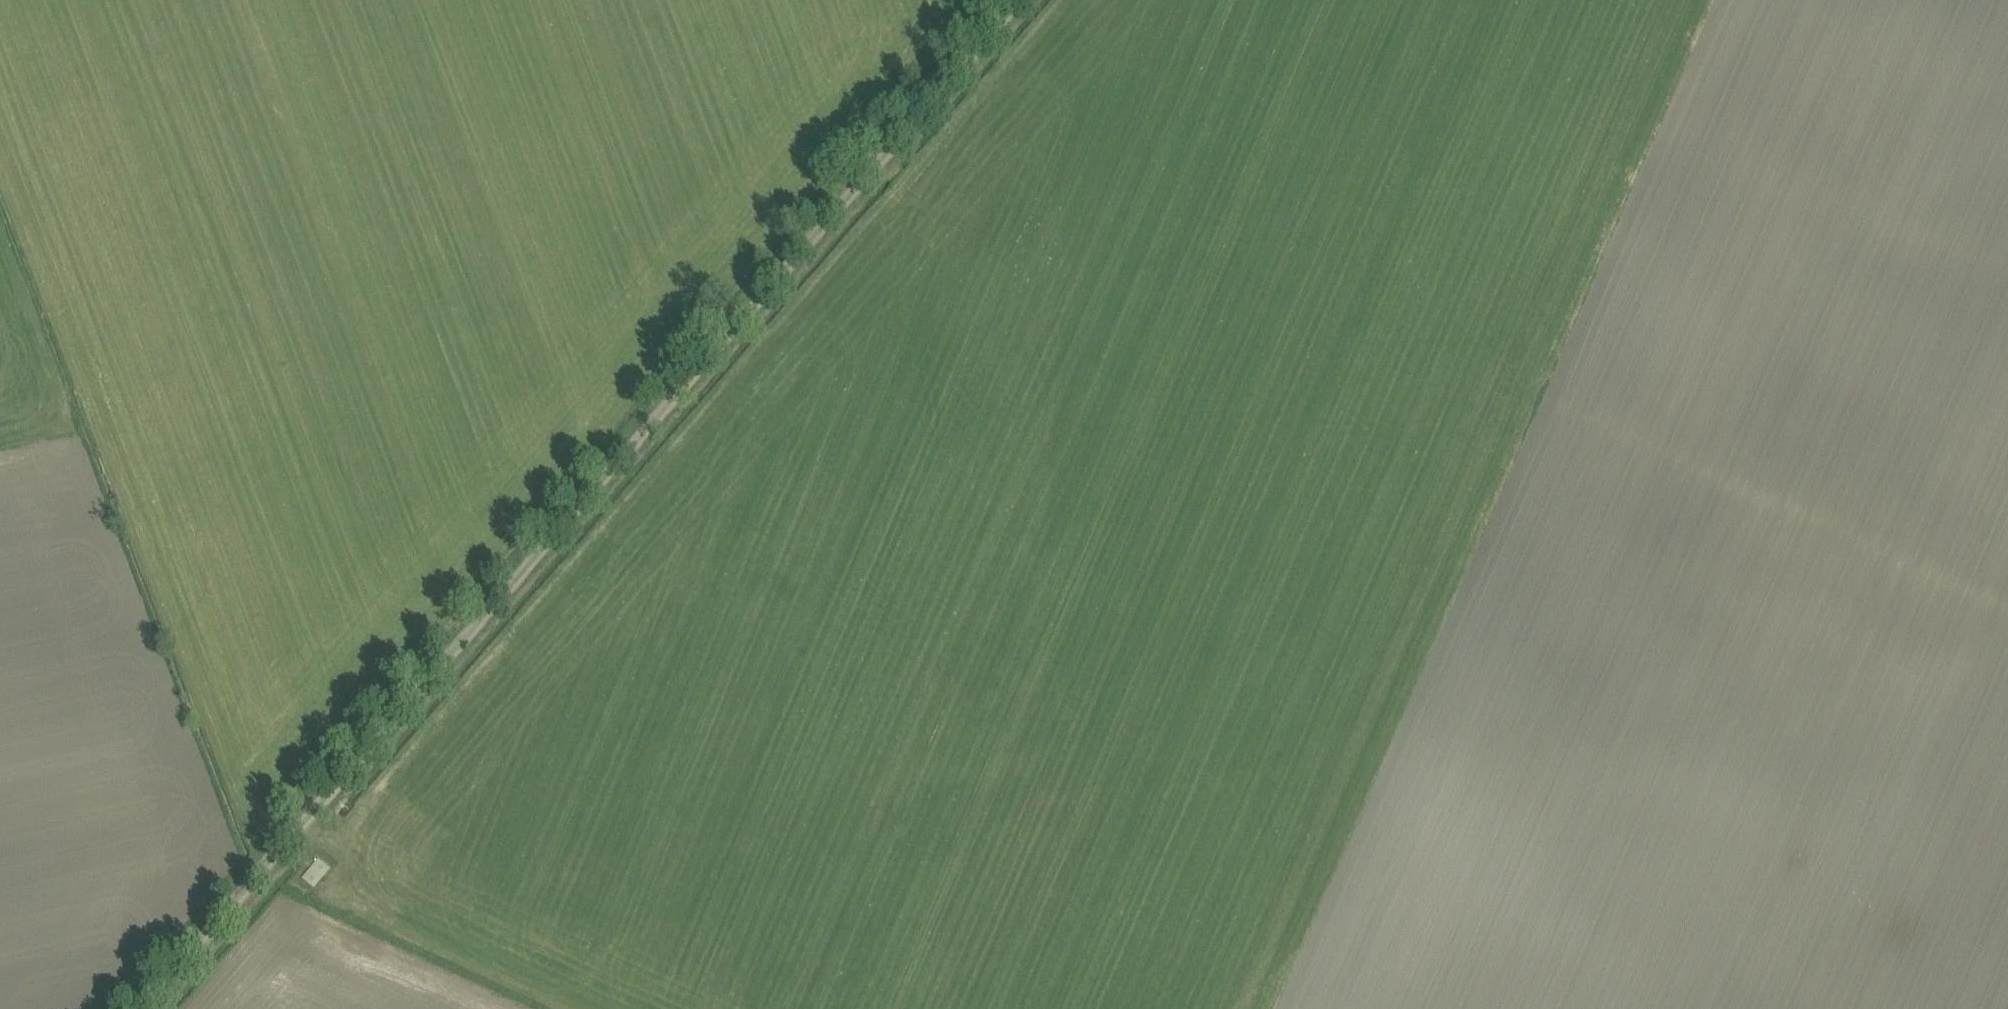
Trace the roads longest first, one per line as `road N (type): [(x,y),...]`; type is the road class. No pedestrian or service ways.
road 1 (track): [(144,1008),(1019,0)]

